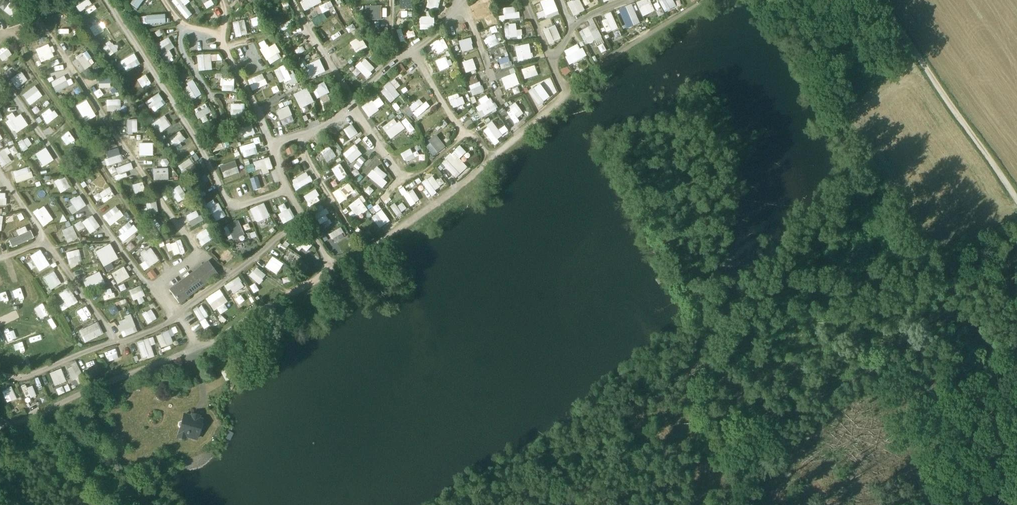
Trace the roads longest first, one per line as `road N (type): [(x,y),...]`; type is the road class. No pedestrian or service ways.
road 1 (track): [(1016,208),(876,0)]

